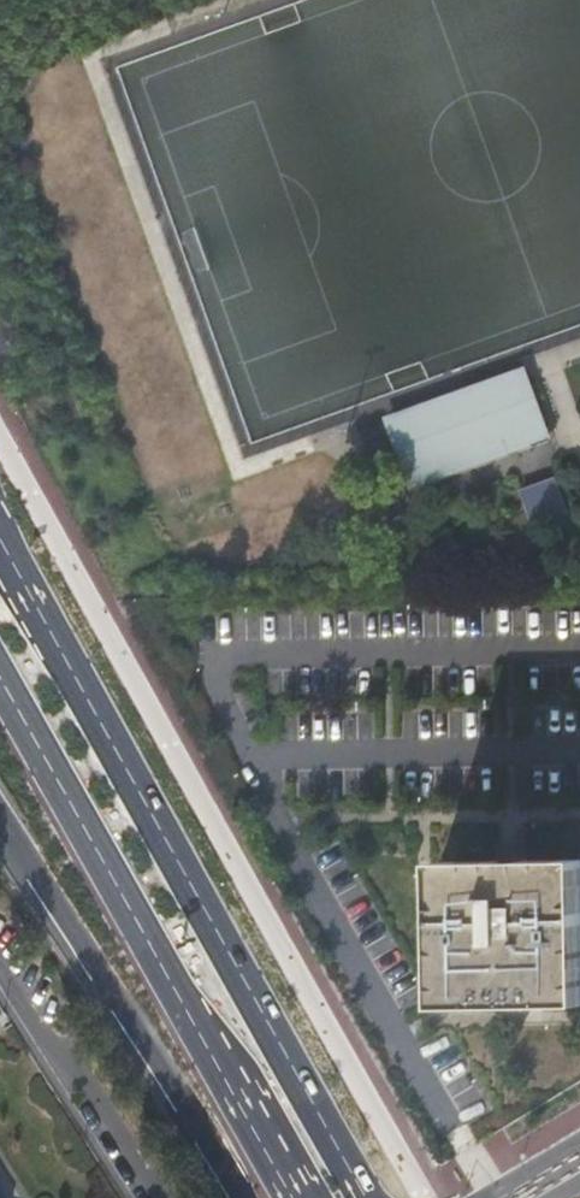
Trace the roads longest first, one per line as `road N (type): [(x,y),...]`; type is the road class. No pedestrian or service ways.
road 1 (primary): [(366,1197),(0,539)]
road 2 (primary): [(0,689),(305,1197)]
road 3 (motorway): [(0,828),(242,1197)]
road 4 (residential): [(0,967),(160,1197)]

